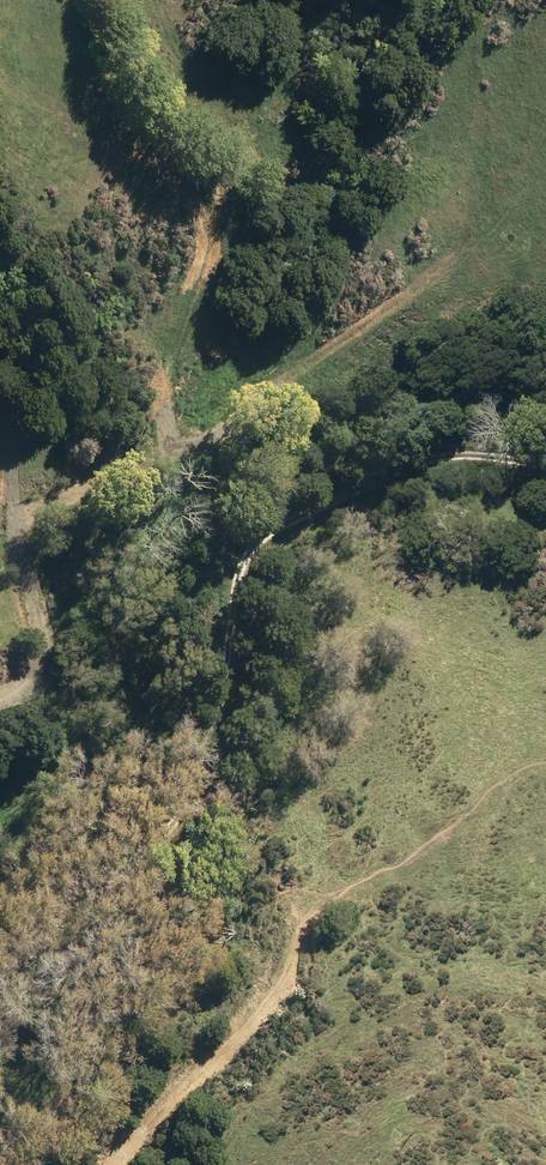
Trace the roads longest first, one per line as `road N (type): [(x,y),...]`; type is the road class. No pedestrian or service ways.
road 1 (track): [(0,975),(170,827),(210,733),(240,572),(268,534),(326,501),(449,457),(545,465)]
road 2 (track): [(118,1164),(287,987),(310,916),(522,772),(545,766)]
road 3 (track): [(17,525),(219,433),(440,270)]
road 4 (track): [(0,697),(40,680),(42,629),(17,525),(13,431)]

